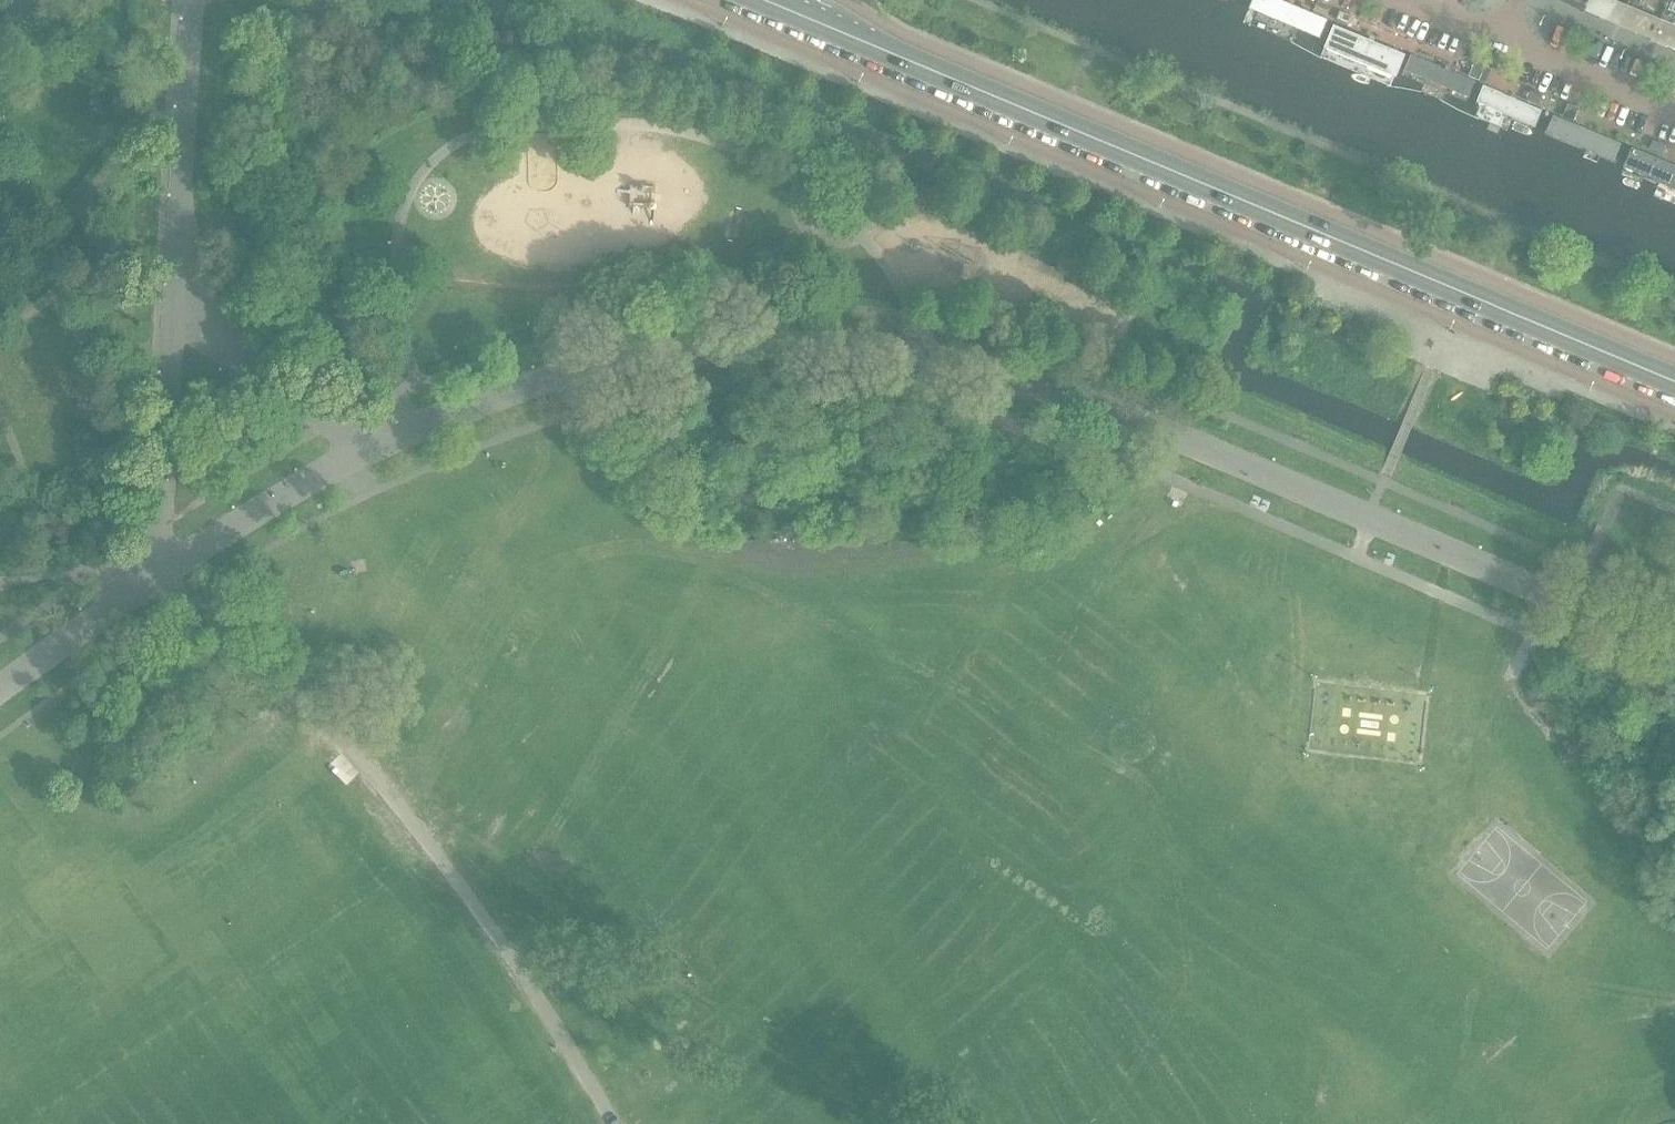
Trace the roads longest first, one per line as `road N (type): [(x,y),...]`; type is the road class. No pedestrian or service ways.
road 1 (secondary): [(1674,383),(764,0)]
road 2 (residential): [(1674,108),(1502,37)]

